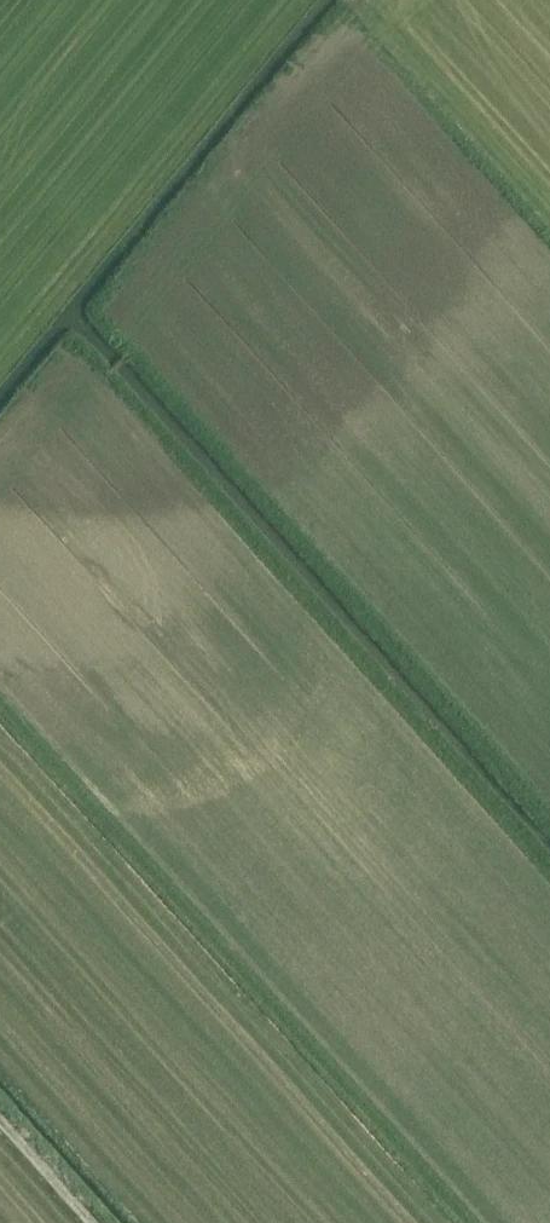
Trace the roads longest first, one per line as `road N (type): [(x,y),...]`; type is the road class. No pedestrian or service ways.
road 1 (track): [(94,1222),(0,1118)]

